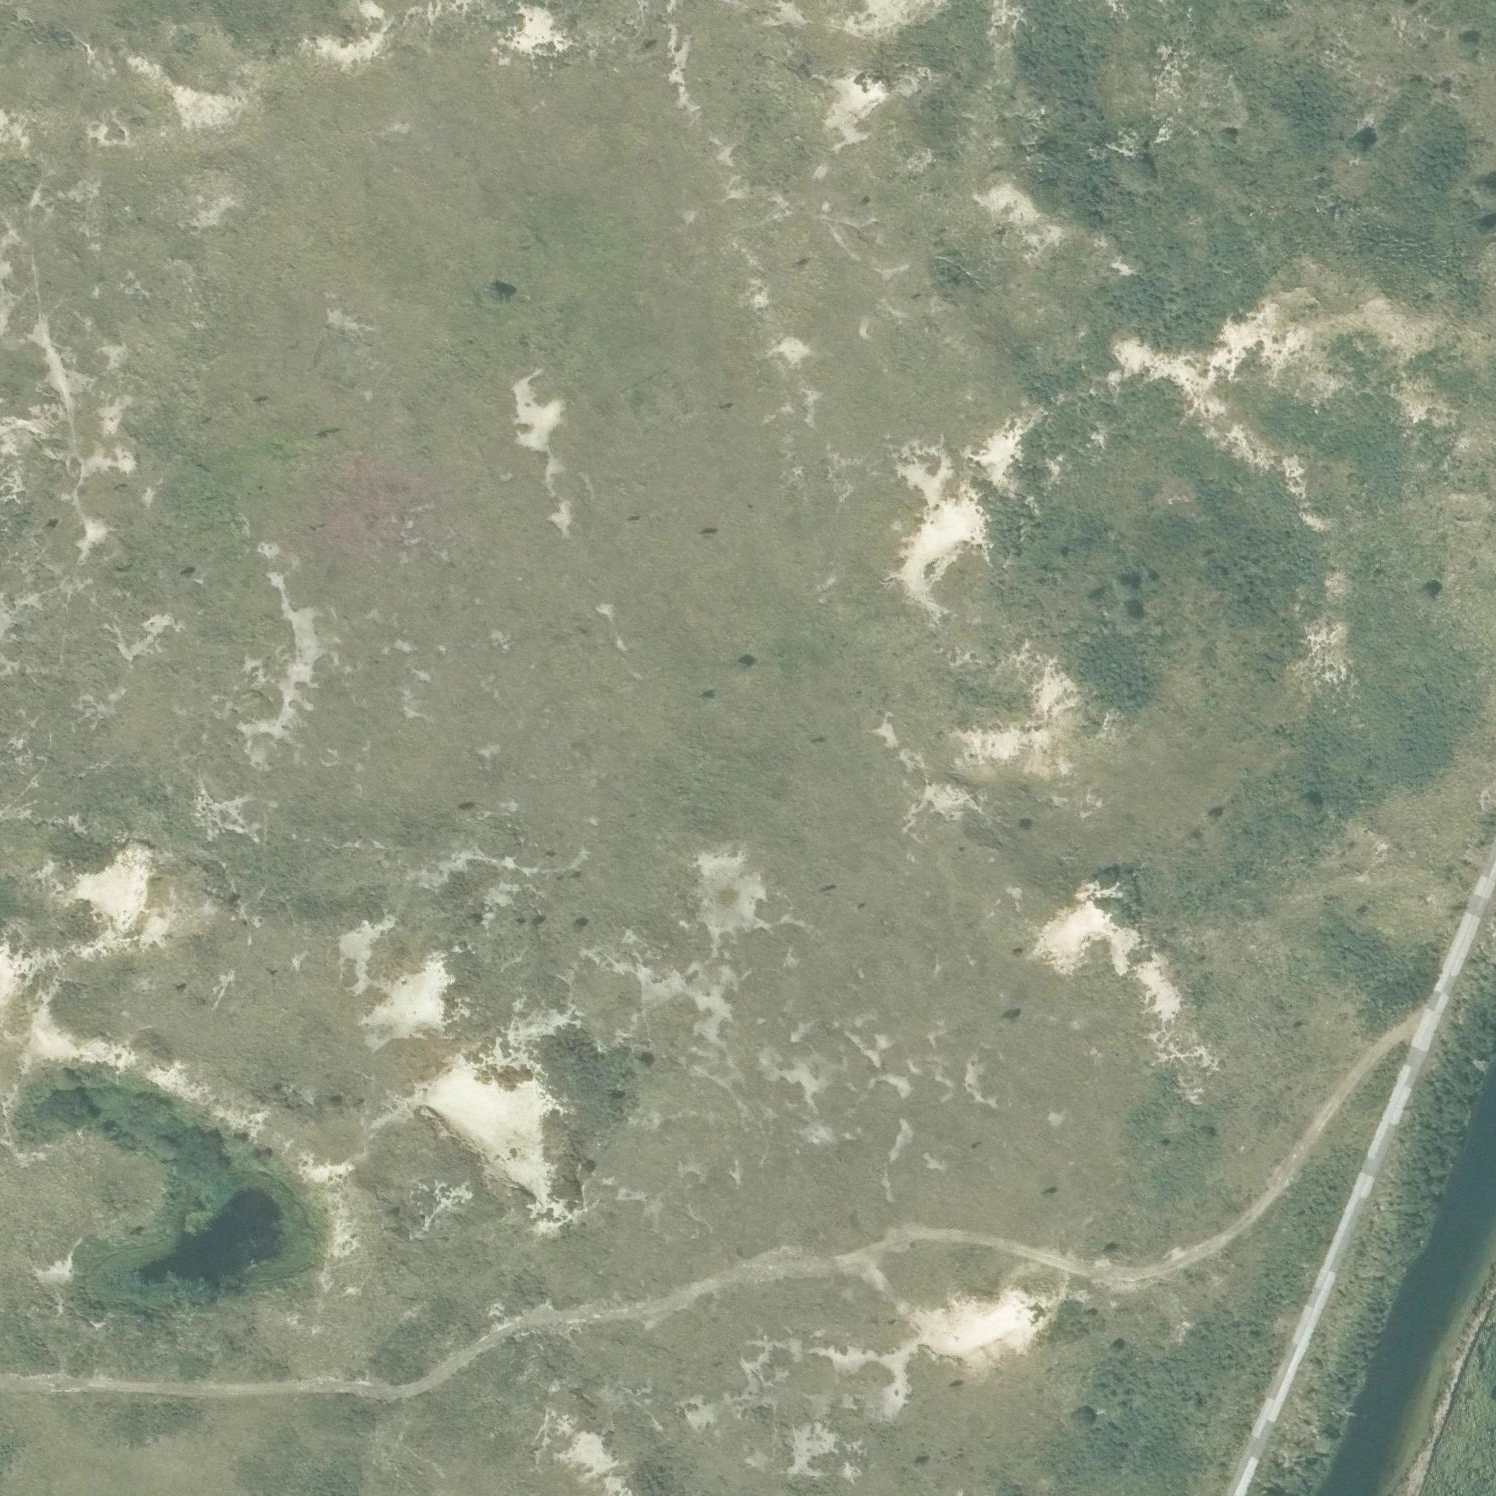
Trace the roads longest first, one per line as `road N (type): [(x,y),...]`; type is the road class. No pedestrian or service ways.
road 1 (track): [(1432,1011),(1369,1057),(1245,1224),(1182,1262),(1116,1280),(936,1232),(892,1236),(859,1256),(795,1272),(727,1276),(657,1312),(553,1314),(491,1333),(423,1389),(0,1378)]
road 2 (track): [(1233,1495),(1495,861)]

